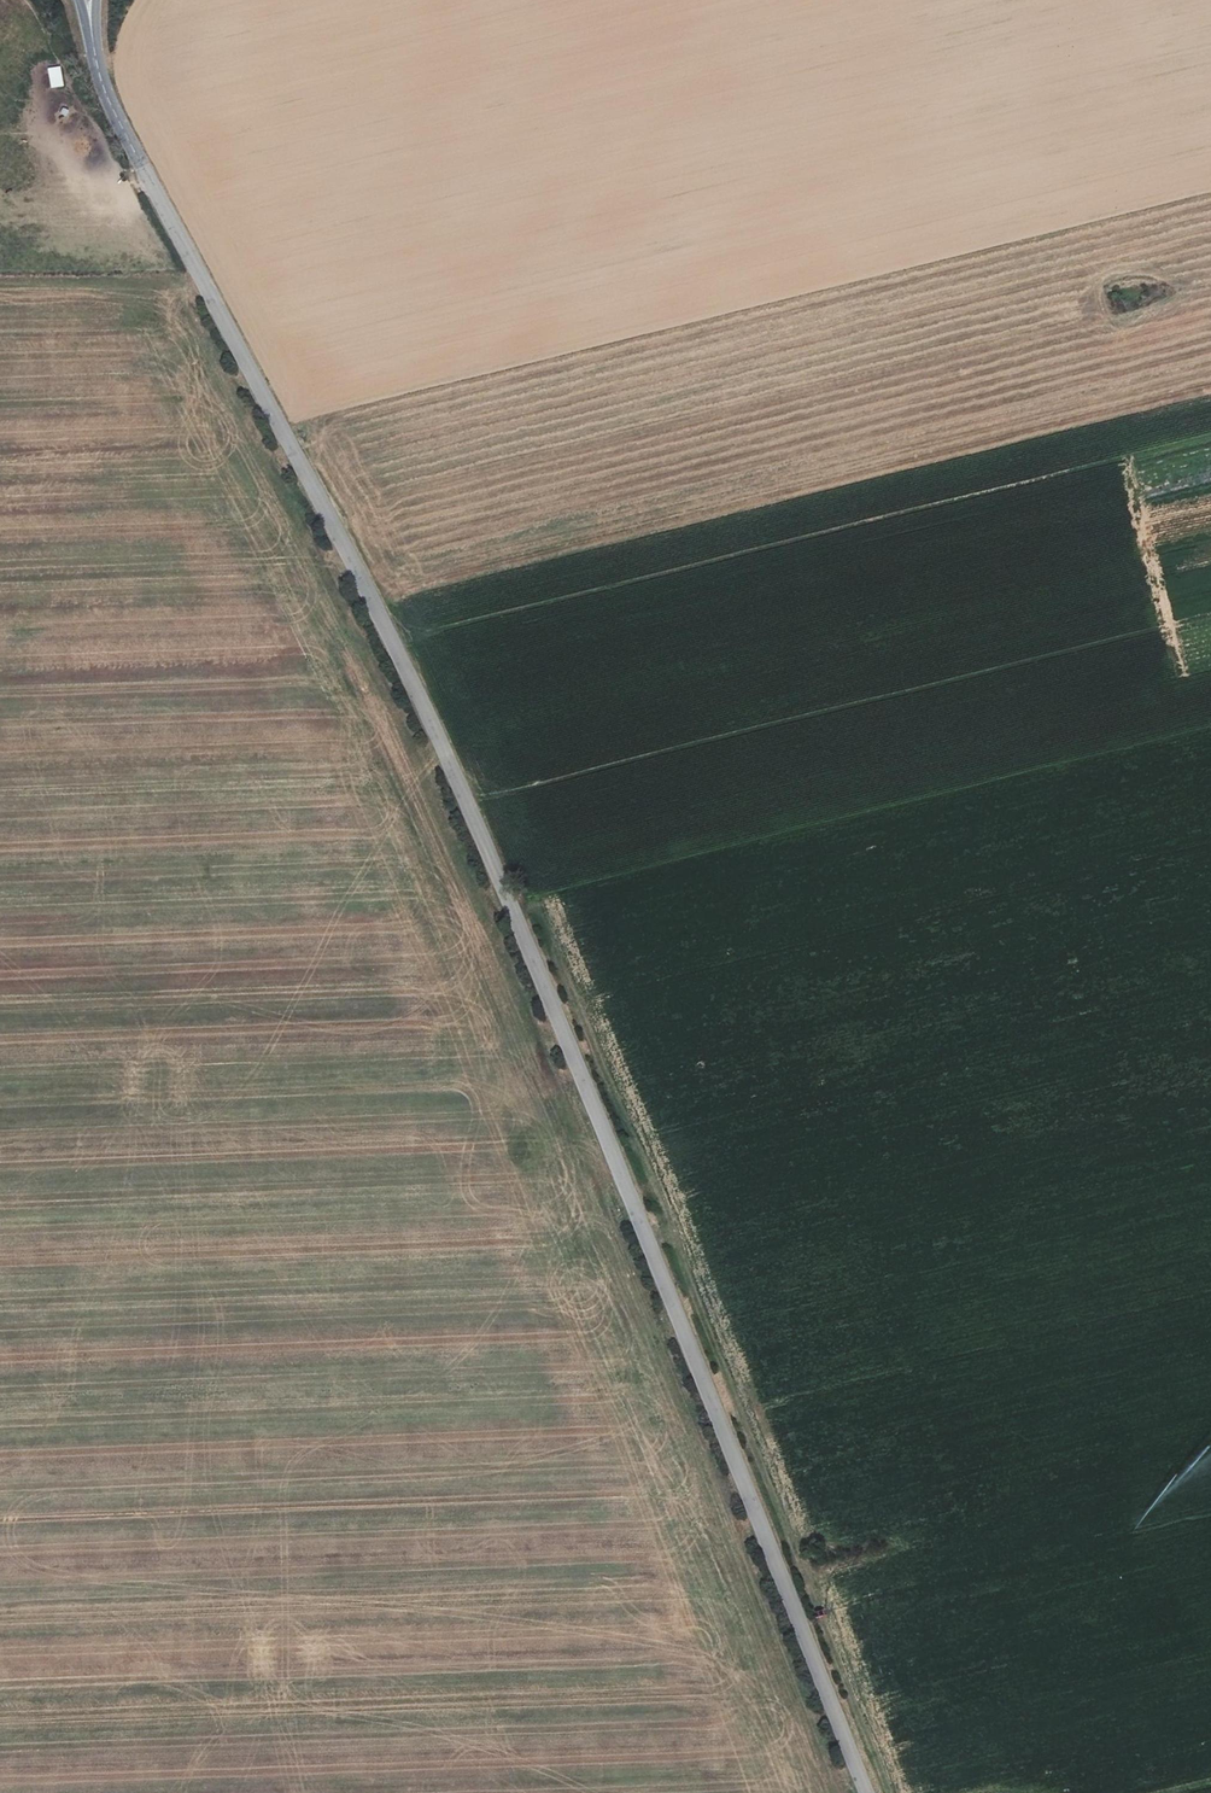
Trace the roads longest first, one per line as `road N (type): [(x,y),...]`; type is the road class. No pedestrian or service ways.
road 1 (unclassified): [(864,1792),(439,726),(116,117),(92,41)]

